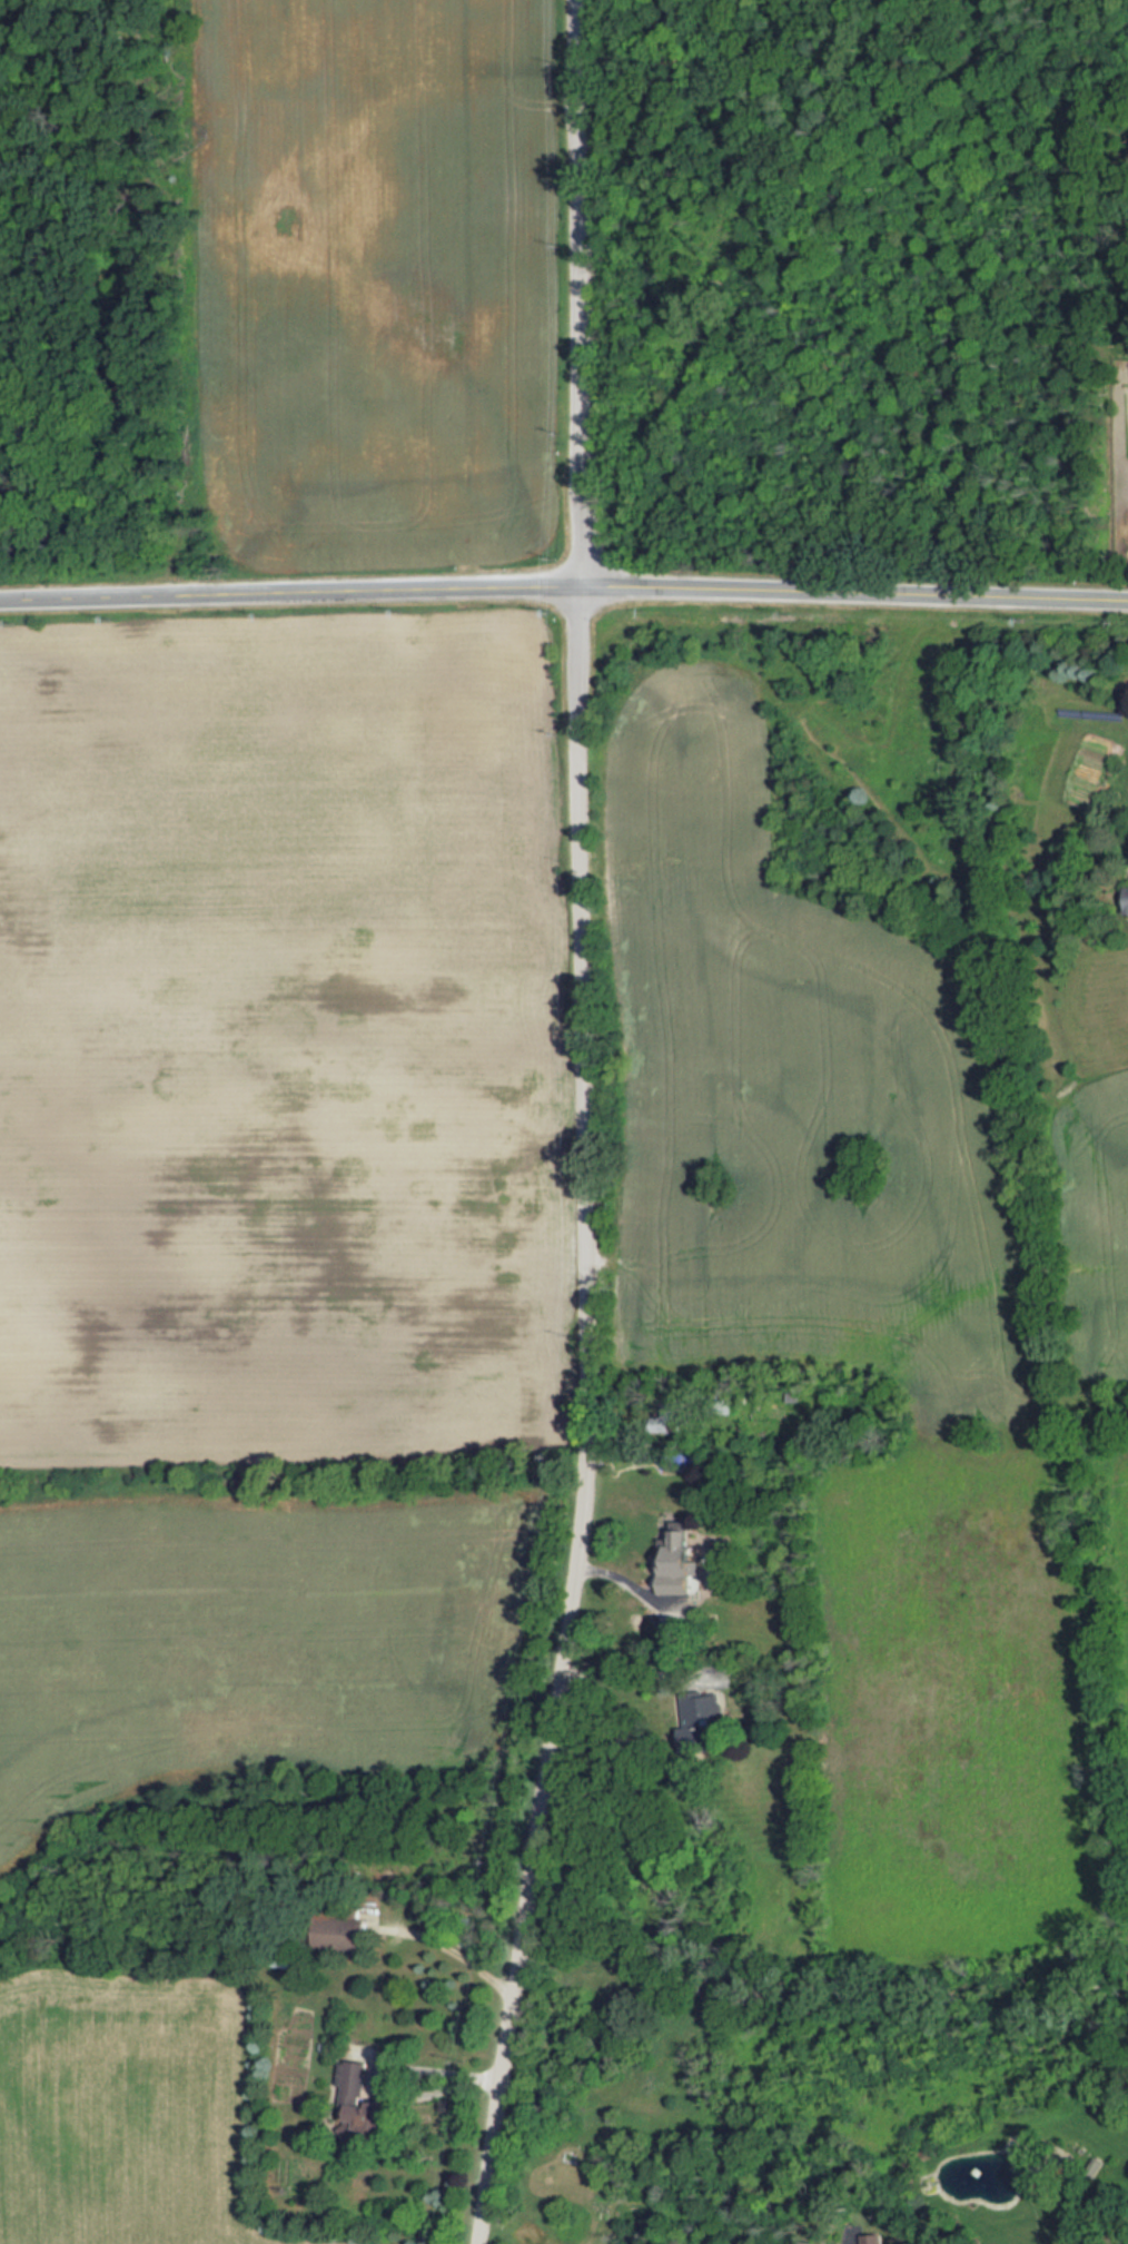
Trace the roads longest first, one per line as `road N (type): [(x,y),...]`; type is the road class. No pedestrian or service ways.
road 1 (residential): [(573,0),(593,540),(585,627),(588,1401),(581,1562),(538,1807)]
road 2 (tertiary): [(1127,608),(587,595),(0,603)]
road 3 (residential): [(535,1827),(481,2243)]

